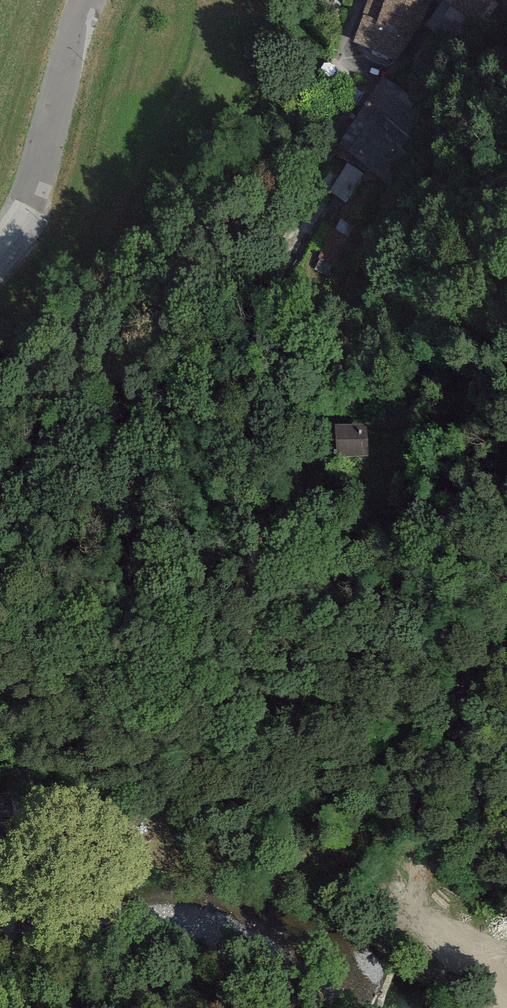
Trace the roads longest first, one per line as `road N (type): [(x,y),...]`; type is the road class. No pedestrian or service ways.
road 1 (track): [(0,424),(43,438),(85,492),(95,547),(85,621),(121,658),(351,544),(424,473),(428,335)]
road 2 (unclassified): [(0,246),(27,204),(93,0)]

